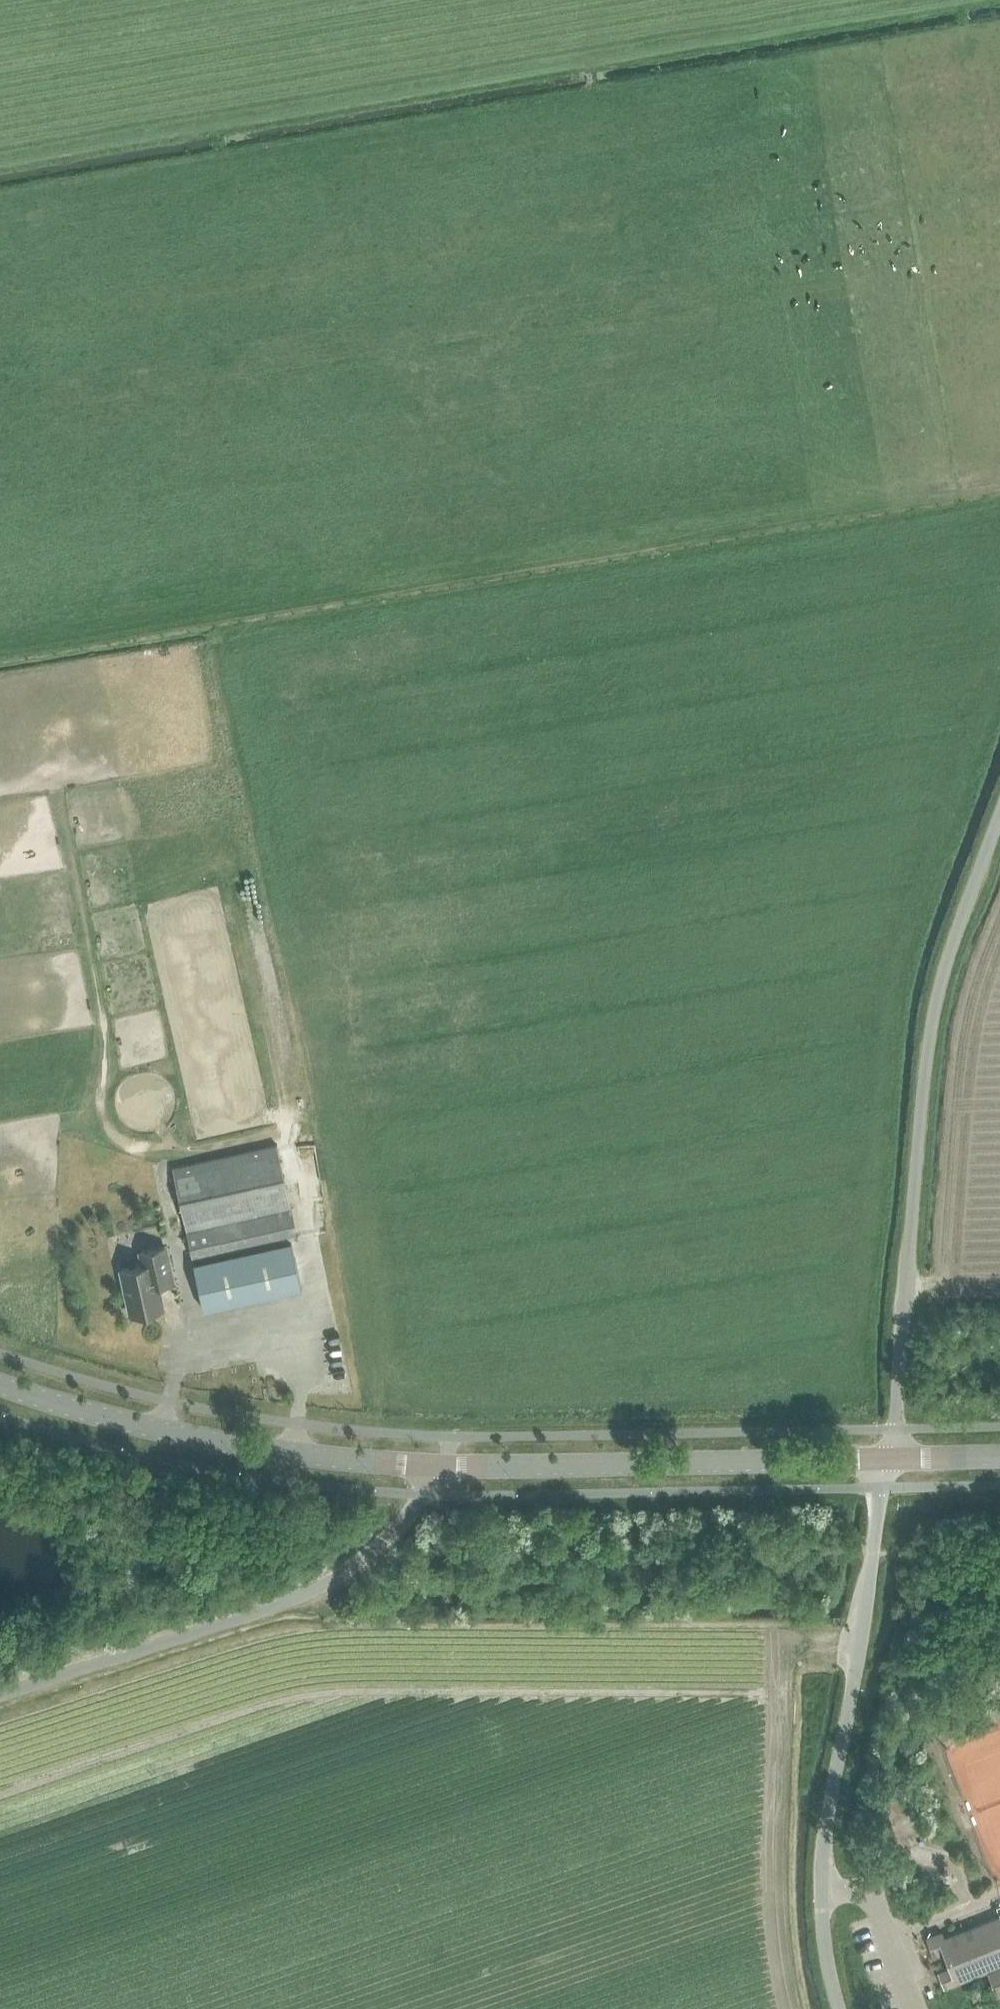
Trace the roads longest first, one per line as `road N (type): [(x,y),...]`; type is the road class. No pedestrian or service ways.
road 1 (unclassified): [(888,1462),(930,1039),(999,821)]
road 2 (unclassified): [(839,2008),(824,1928),(824,1836),(888,1462)]
road 3 (unclassified): [(0,1694),(319,1587),(389,1538),(442,1465)]
road 4 (tertiary): [(0,1382),(287,1455),(442,1465)]
road 5 (tertiary): [(442,1465),(888,1462)]

